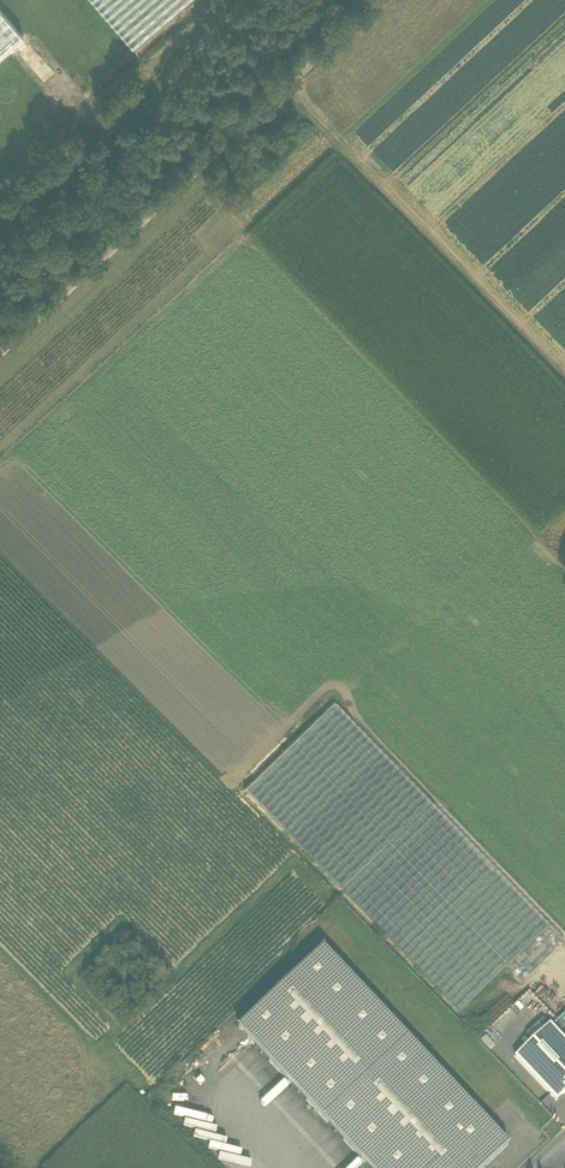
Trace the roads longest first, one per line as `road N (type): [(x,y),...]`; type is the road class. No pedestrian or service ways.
road 1 (unclassified): [(0,349),(375,0)]
road 2 (track): [(0,229),(237,0)]

